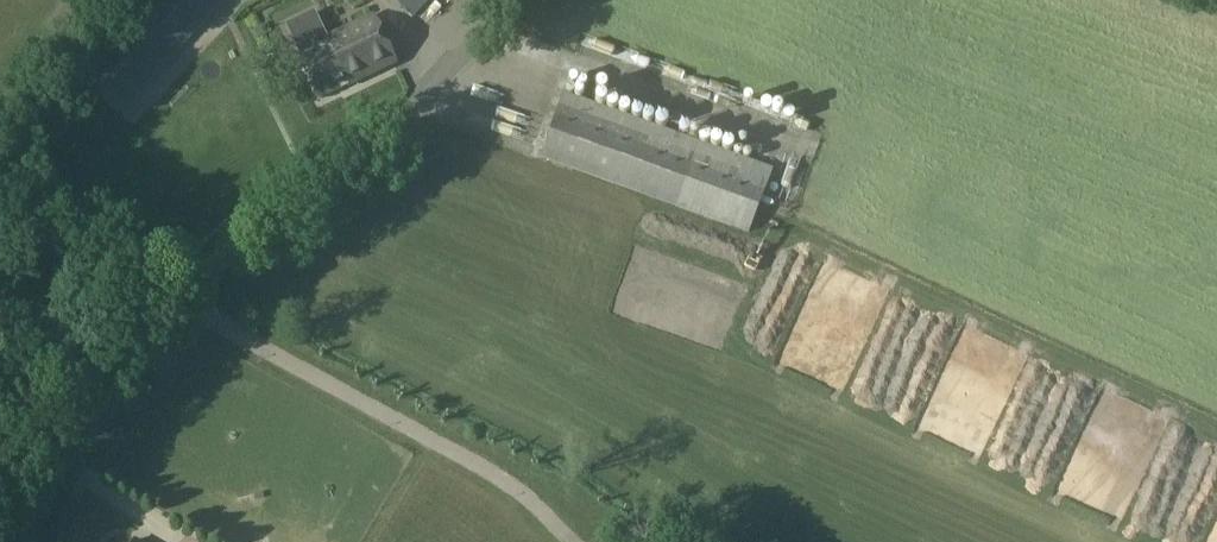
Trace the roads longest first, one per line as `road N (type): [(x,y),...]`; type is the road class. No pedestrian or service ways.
road 1 (unclassified): [(19,541),(213,269),(409,112),(510,0)]

